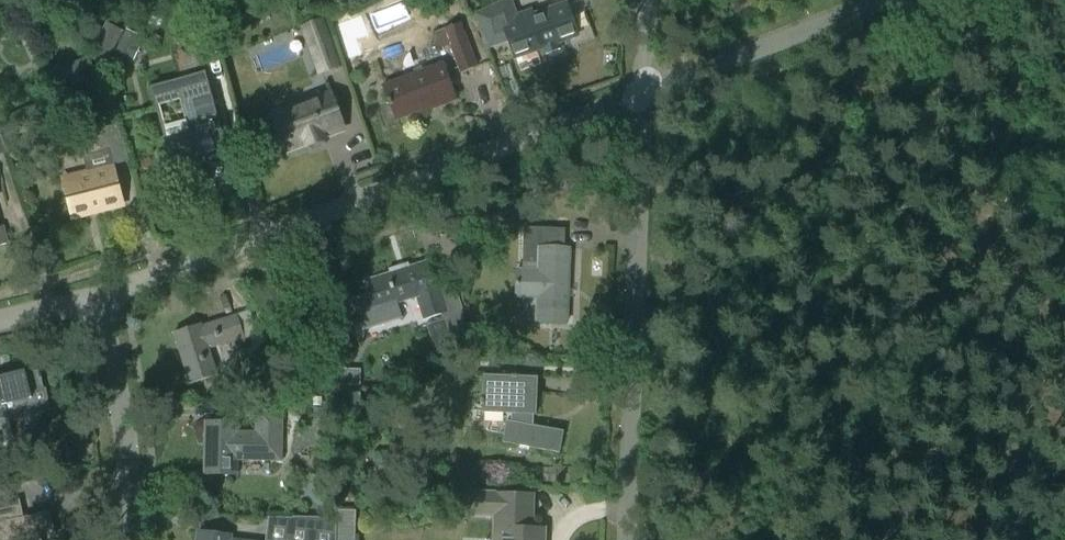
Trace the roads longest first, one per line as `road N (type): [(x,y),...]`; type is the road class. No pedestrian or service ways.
road 1 (residential): [(96,295),(644,92)]
road 2 (residential): [(627,539),(644,92)]
road 3 (residential): [(644,92),(886,0)]
road 4 (residential): [(125,539),(124,435),(96,295)]

